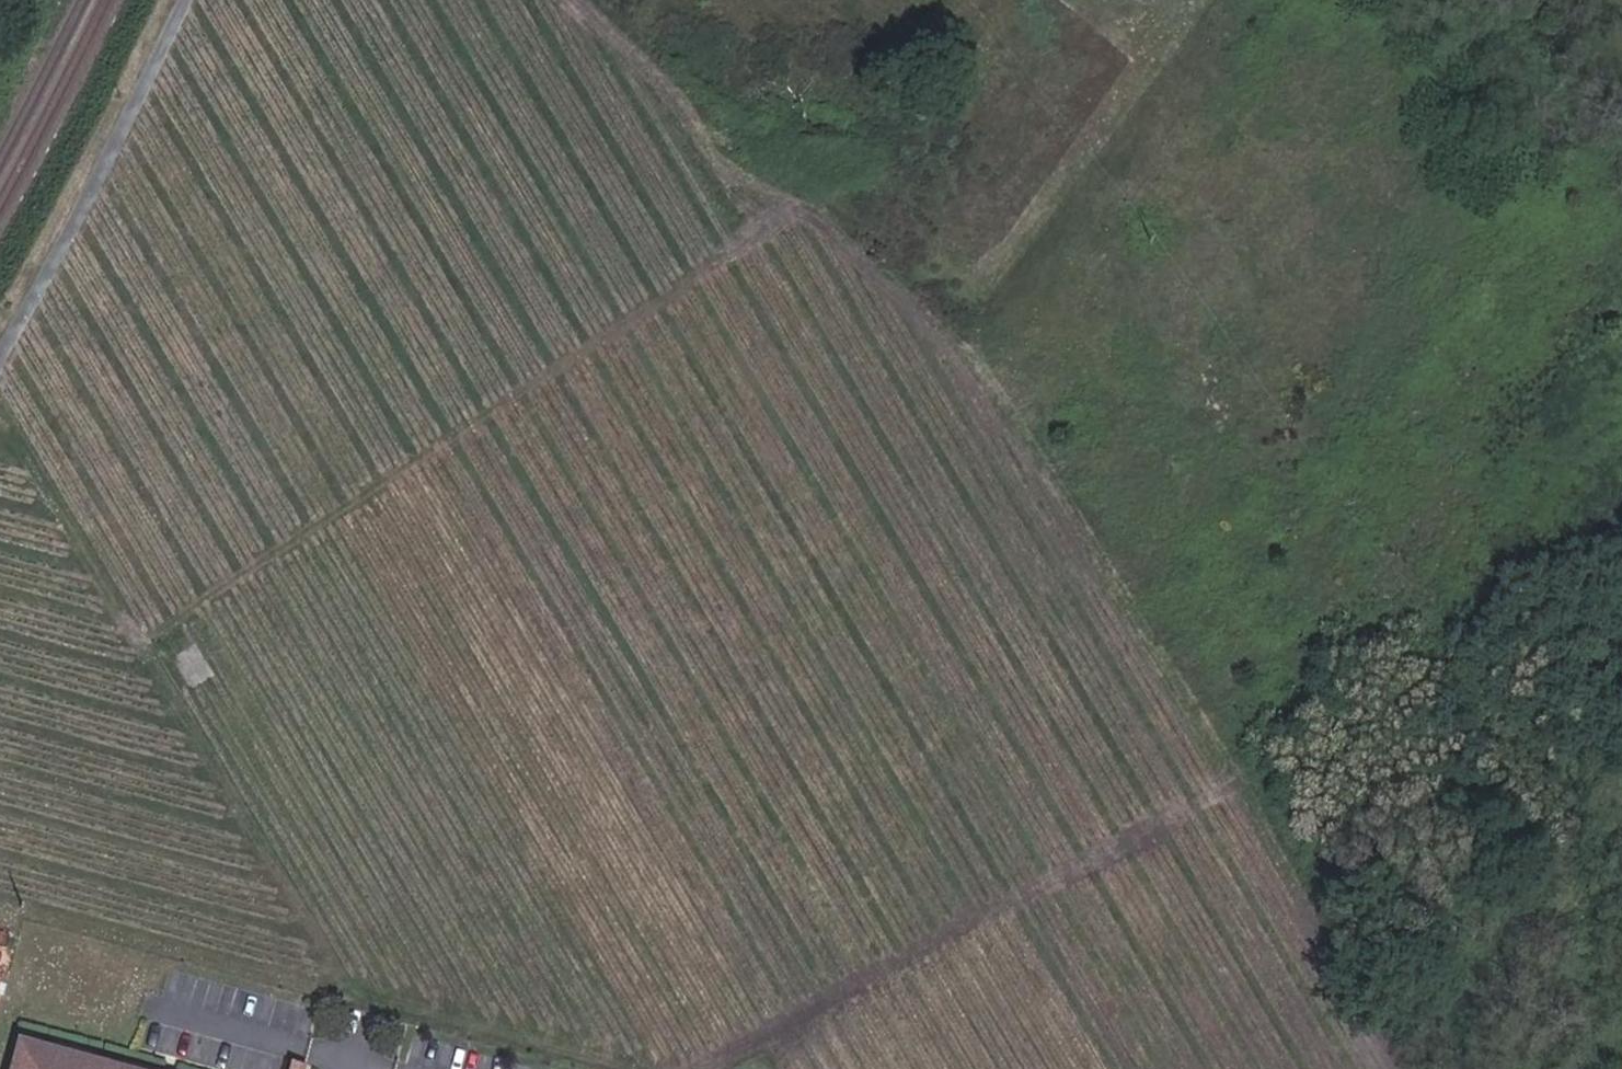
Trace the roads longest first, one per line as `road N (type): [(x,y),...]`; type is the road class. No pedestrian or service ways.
road 1 (unclassified): [(0,347),(56,257),(190,0)]

